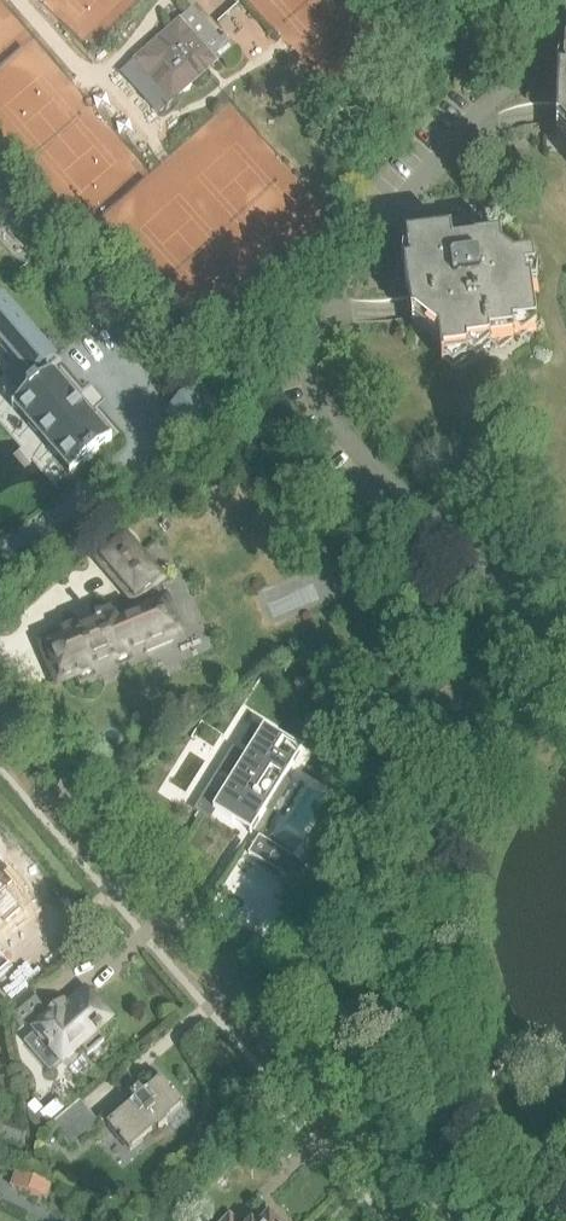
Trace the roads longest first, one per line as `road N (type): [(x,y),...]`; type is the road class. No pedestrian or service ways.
road 1 (residential): [(565,19),(346,267),(325,313),(313,389),(355,453),(548,637)]
road 2 (residential): [(565,1188),(455,1081),(392,974),(374,895),(369,817),(404,743),(548,637)]
road 3 (residential): [(0,708),(443,1220)]

